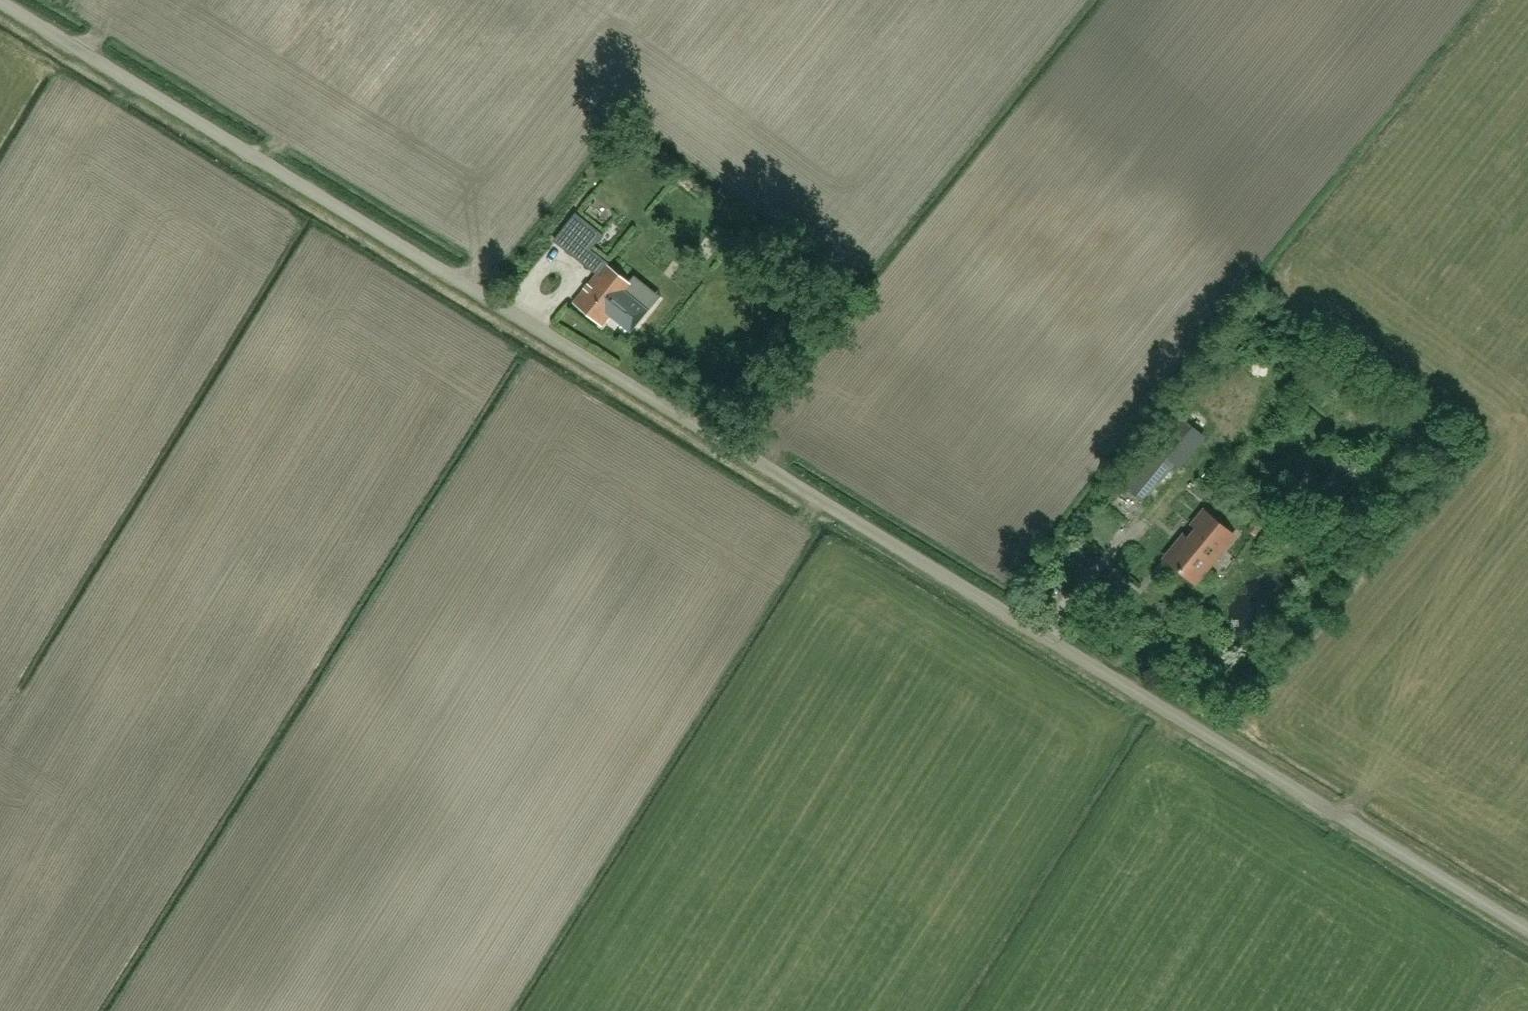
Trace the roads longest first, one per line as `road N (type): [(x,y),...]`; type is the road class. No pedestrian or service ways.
road 1 (unclassified): [(1527,929),(0,2)]

